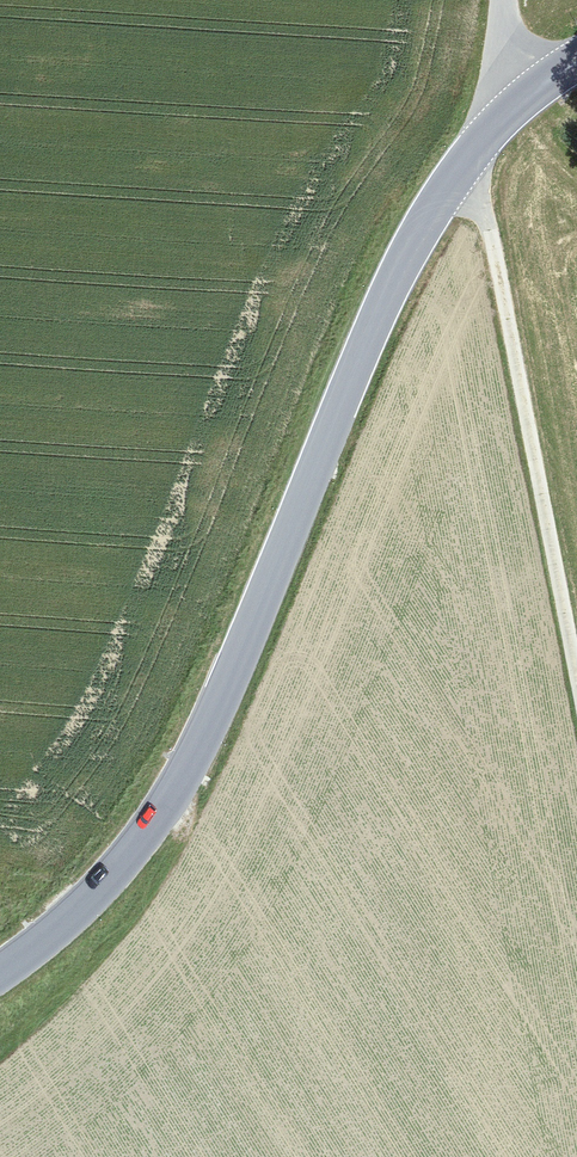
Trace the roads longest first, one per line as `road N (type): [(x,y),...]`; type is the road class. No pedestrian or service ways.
road 1 (tertiary): [(576,59),(489,131),(408,253),(193,764),(140,848),(0,972)]
road 2 (track): [(576,668),(493,242),(463,164)]

